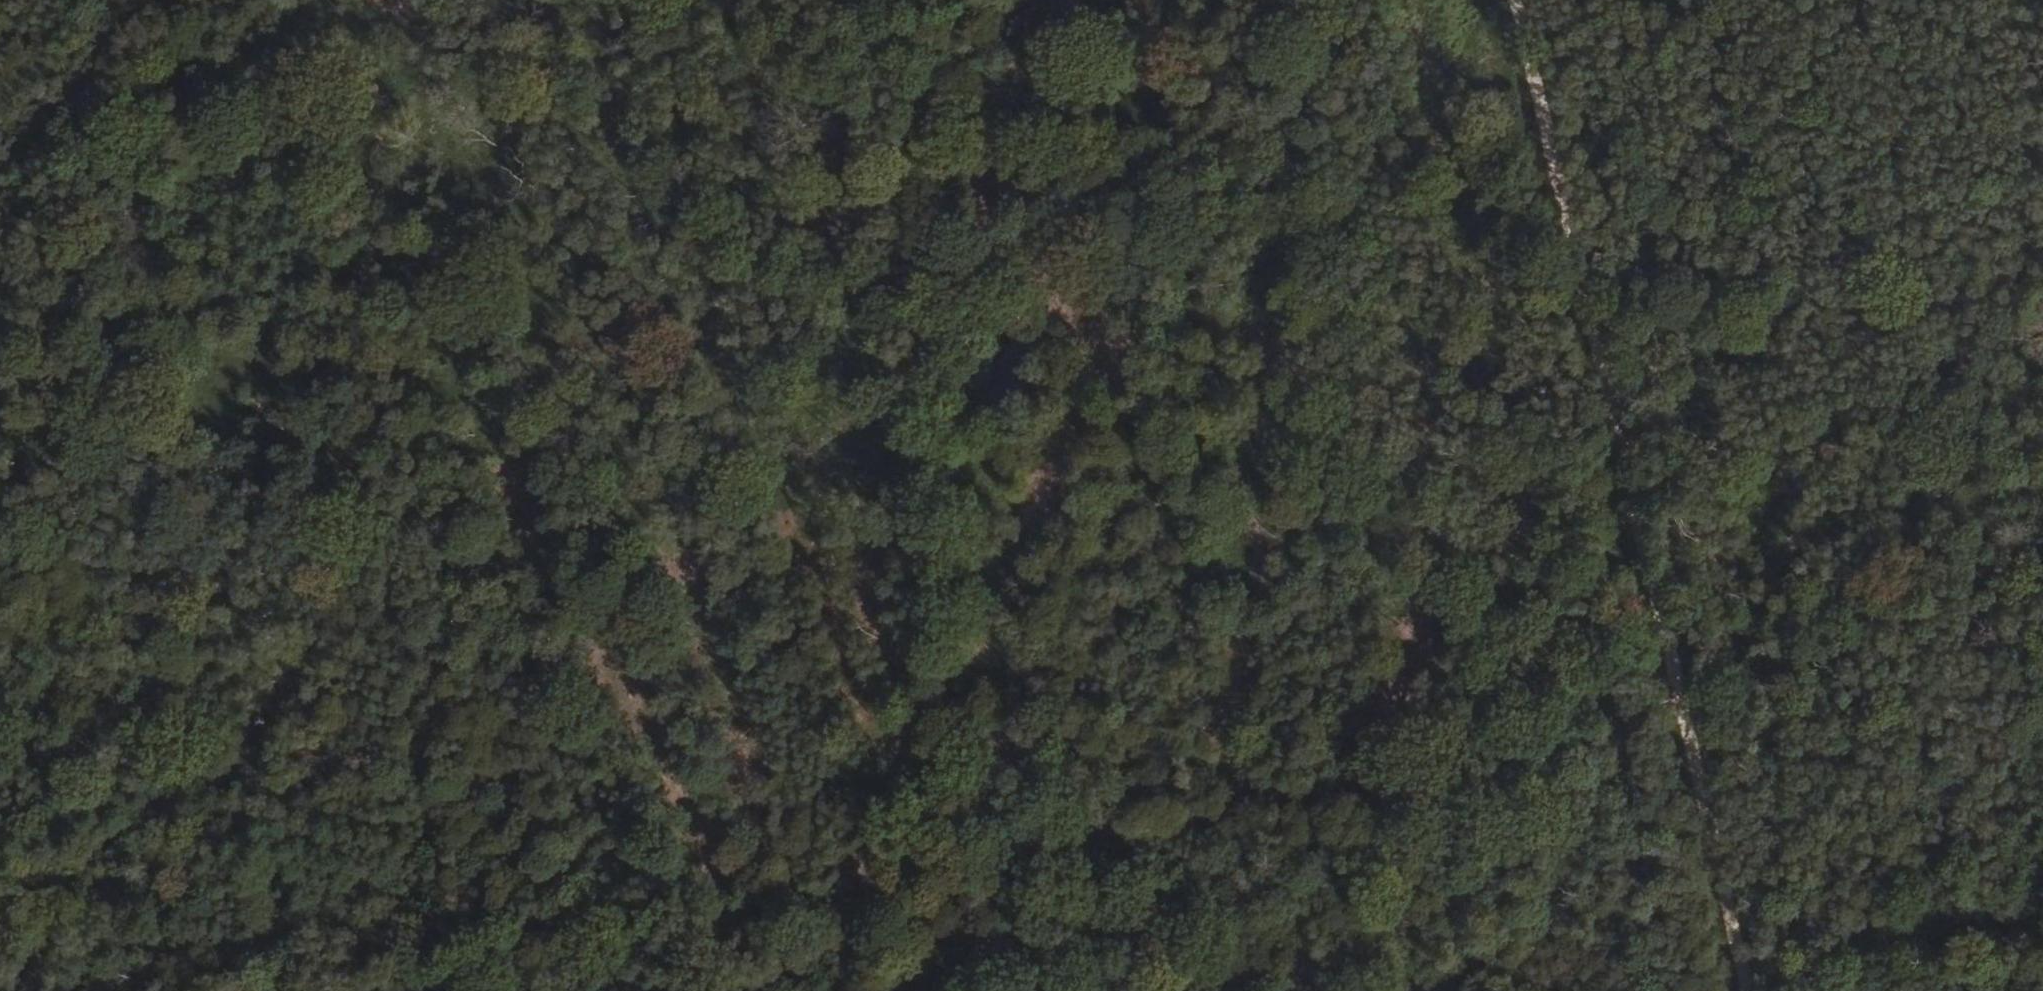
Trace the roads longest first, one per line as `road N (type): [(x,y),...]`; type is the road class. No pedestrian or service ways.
road 1 (track): [(1676,704),(1512,0)]
road 2 (track): [(1743,990),(1676,704)]

